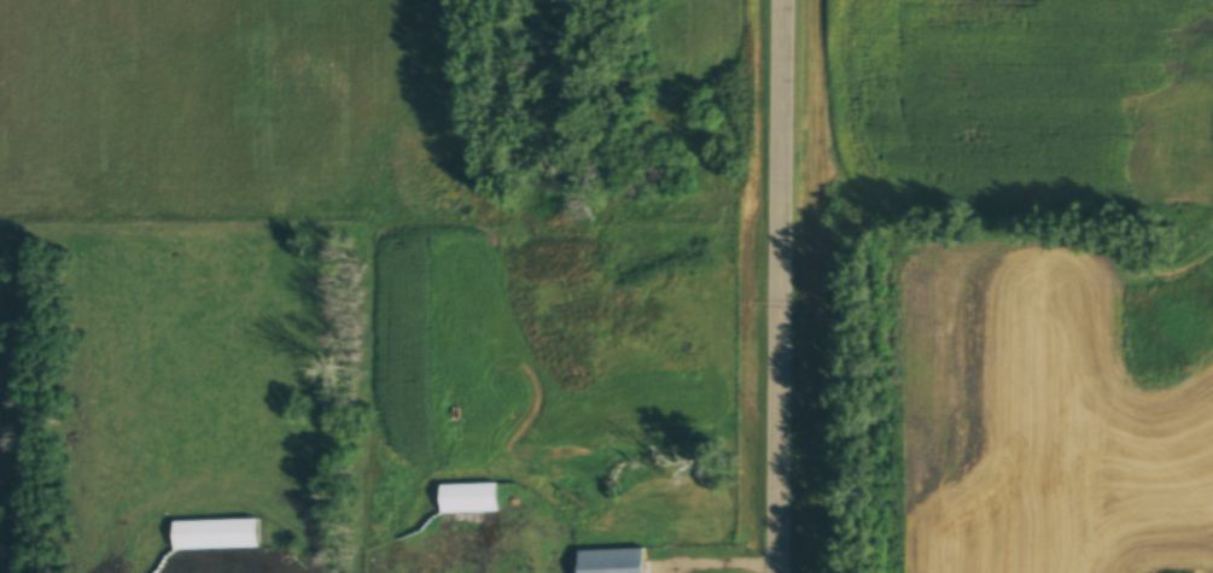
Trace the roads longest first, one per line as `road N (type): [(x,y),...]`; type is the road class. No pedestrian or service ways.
road 1 (tertiary): [(787,572),(793,0)]

